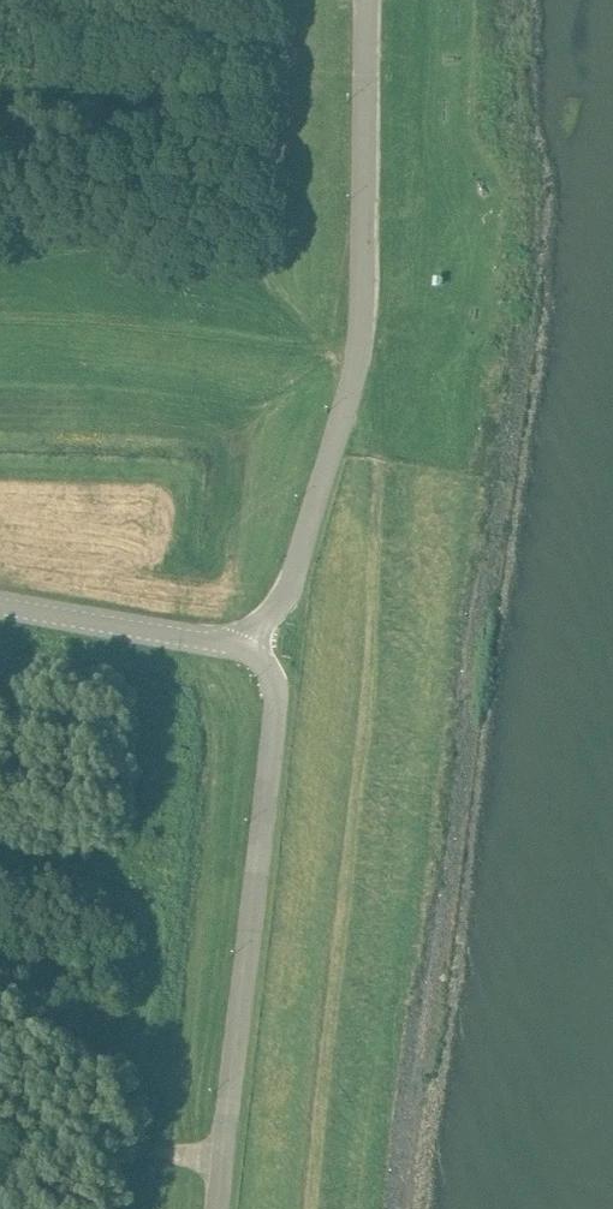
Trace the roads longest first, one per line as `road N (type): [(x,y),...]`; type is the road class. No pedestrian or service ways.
road 1 (unclassified): [(246,648),(278,618),(365,339),(366,0)]
road 2 (unclassified): [(215,1208),(276,683),(246,648)]
road 3 (track): [(133,1208),(140,1155),(134,1017),(147,914),(126,891),(97,879),(0,856)]
road 4 (unclassified): [(246,648),(0,607)]

